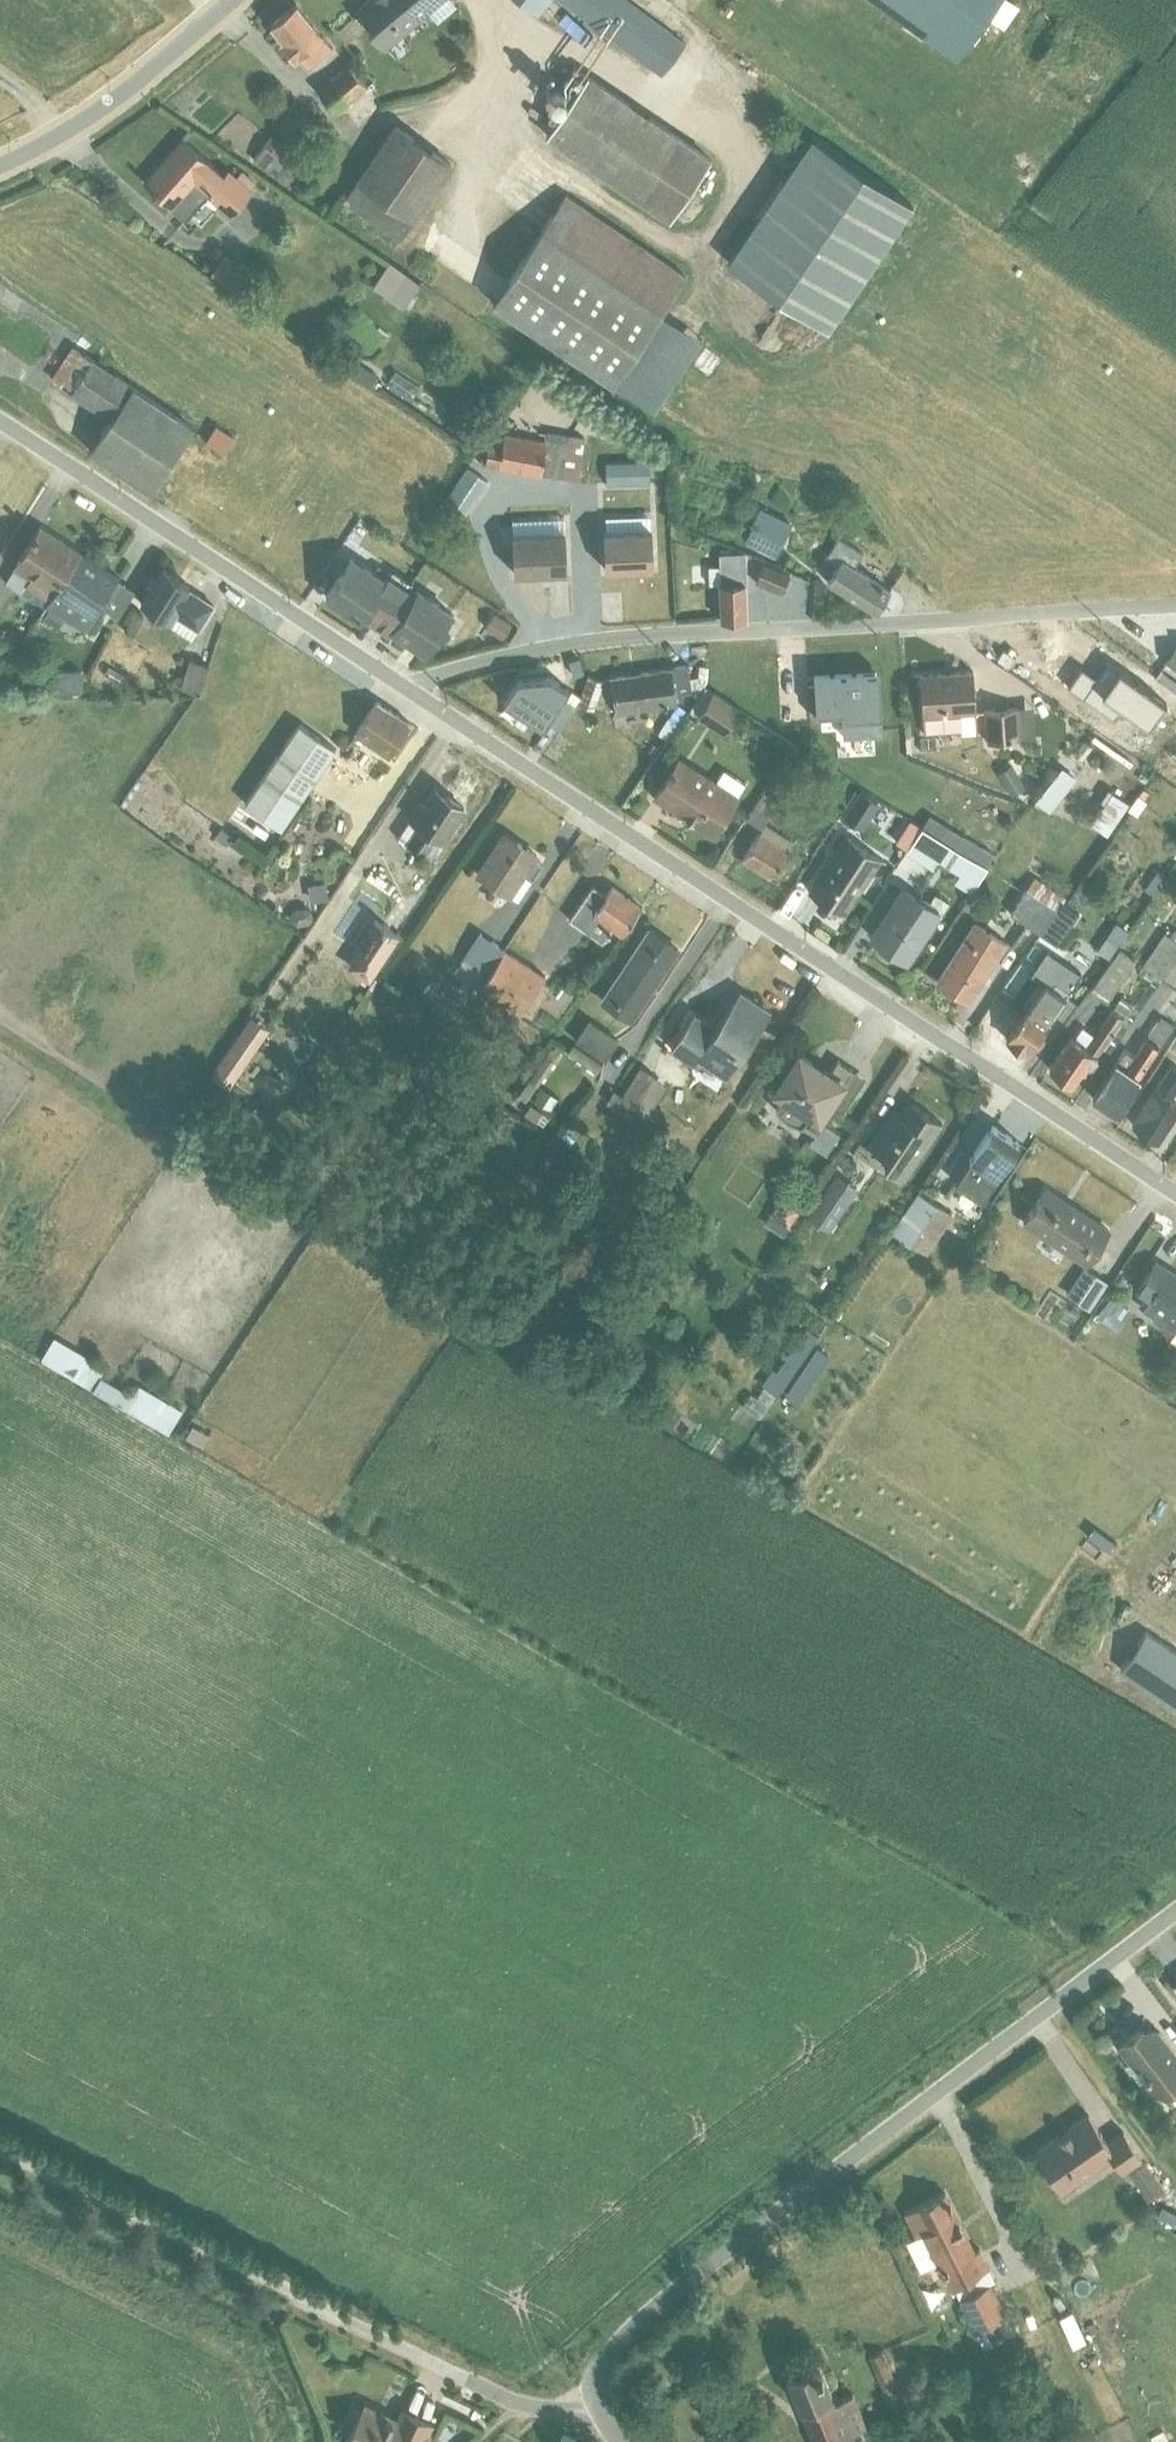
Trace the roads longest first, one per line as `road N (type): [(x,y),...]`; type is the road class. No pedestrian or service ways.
road 1 (unclassified): [(410,688),(1175,1192)]
road 2 (residential): [(1175,1911),(632,2325),(598,2370),(605,2413)]
road 3 (unclassified): [(410,688),(617,640),(1175,616)]
road 4 (residential): [(605,2413),(528,2406),(0,2149)]
road 5 (unclassified): [(0,425),(410,688)]
road 6 (secondary): [(232,0),(83,125),(0,164)]

